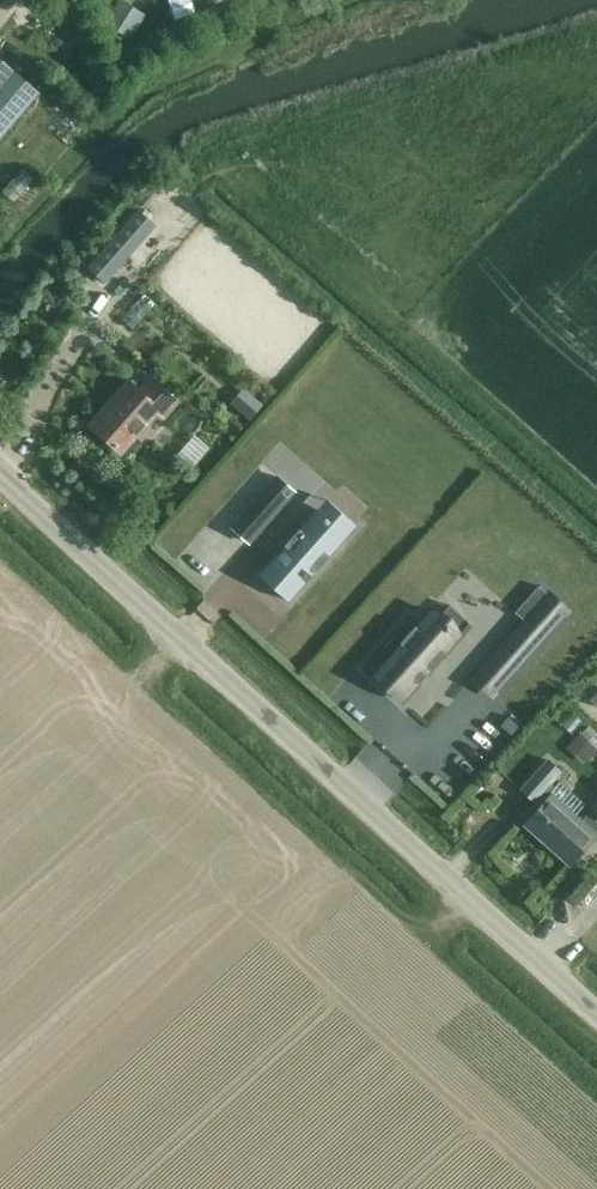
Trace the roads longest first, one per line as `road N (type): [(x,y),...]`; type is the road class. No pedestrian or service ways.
road 1 (unclassified): [(596,1006),(0,478)]

